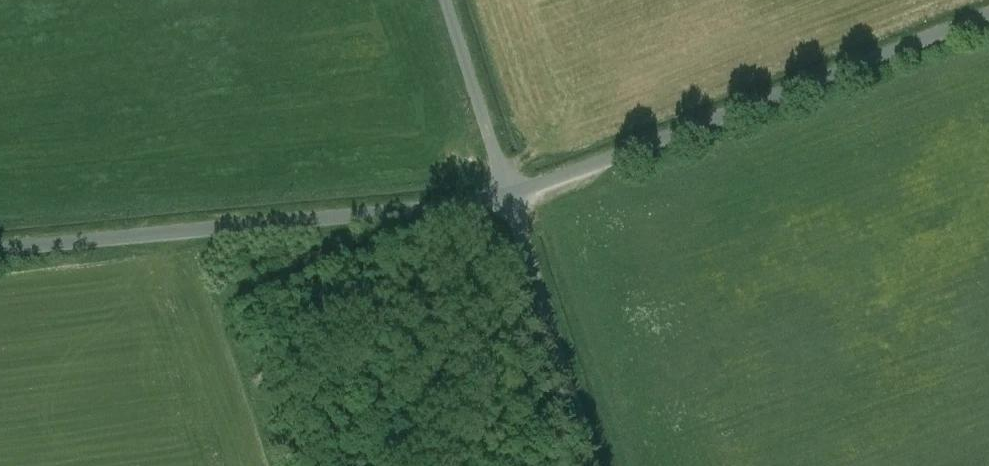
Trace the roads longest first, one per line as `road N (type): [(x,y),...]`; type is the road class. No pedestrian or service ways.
road 1 (unclassified): [(509,199),(988,10)]
road 2 (unclassified): [(0,247),(509,199)]
road 3 (unclassified): [(595,465),(509,199)]
road 4 (unclassified): [(509,199),(446,0)]

